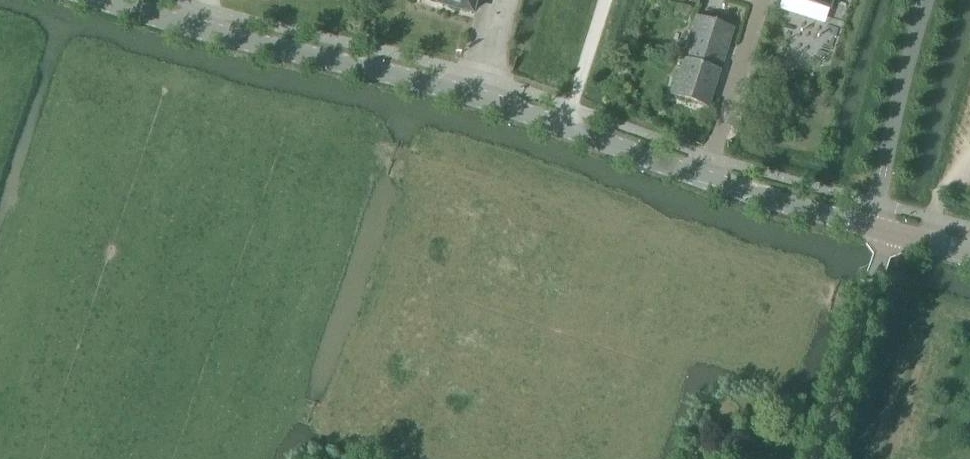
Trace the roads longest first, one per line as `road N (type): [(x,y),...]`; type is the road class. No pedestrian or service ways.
road 1 (tertiary): [(887,232),(701,181),(479,96),(100,0)]
road 2 (unclassified): [(815,458),(887,232)]

